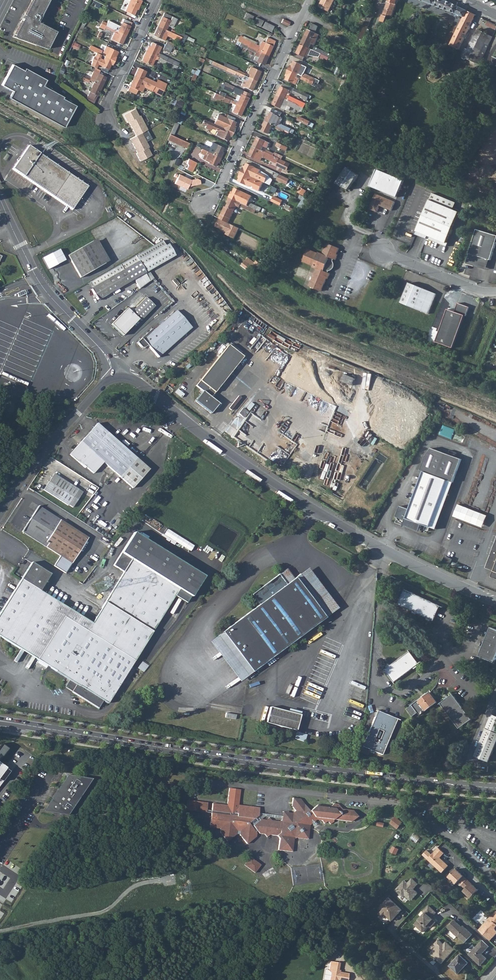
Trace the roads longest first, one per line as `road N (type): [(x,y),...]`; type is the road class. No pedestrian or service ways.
road 1 (secondary): [(495,788),(0,721)]
road 2 (residential): [(122,377),(281,490),(495,600)]
road 3 (residential): [(295,31),(222,189),(204,206)]
road 4 (residential): [(13,229),(43,287),(122,377)]
road 5 (residential): [(122,377),(40,454),(0,514)]
road 6 (track): [(335,135),(387,0)]
road 7 (residential): [(107,126),(108,103),(156,0)]

